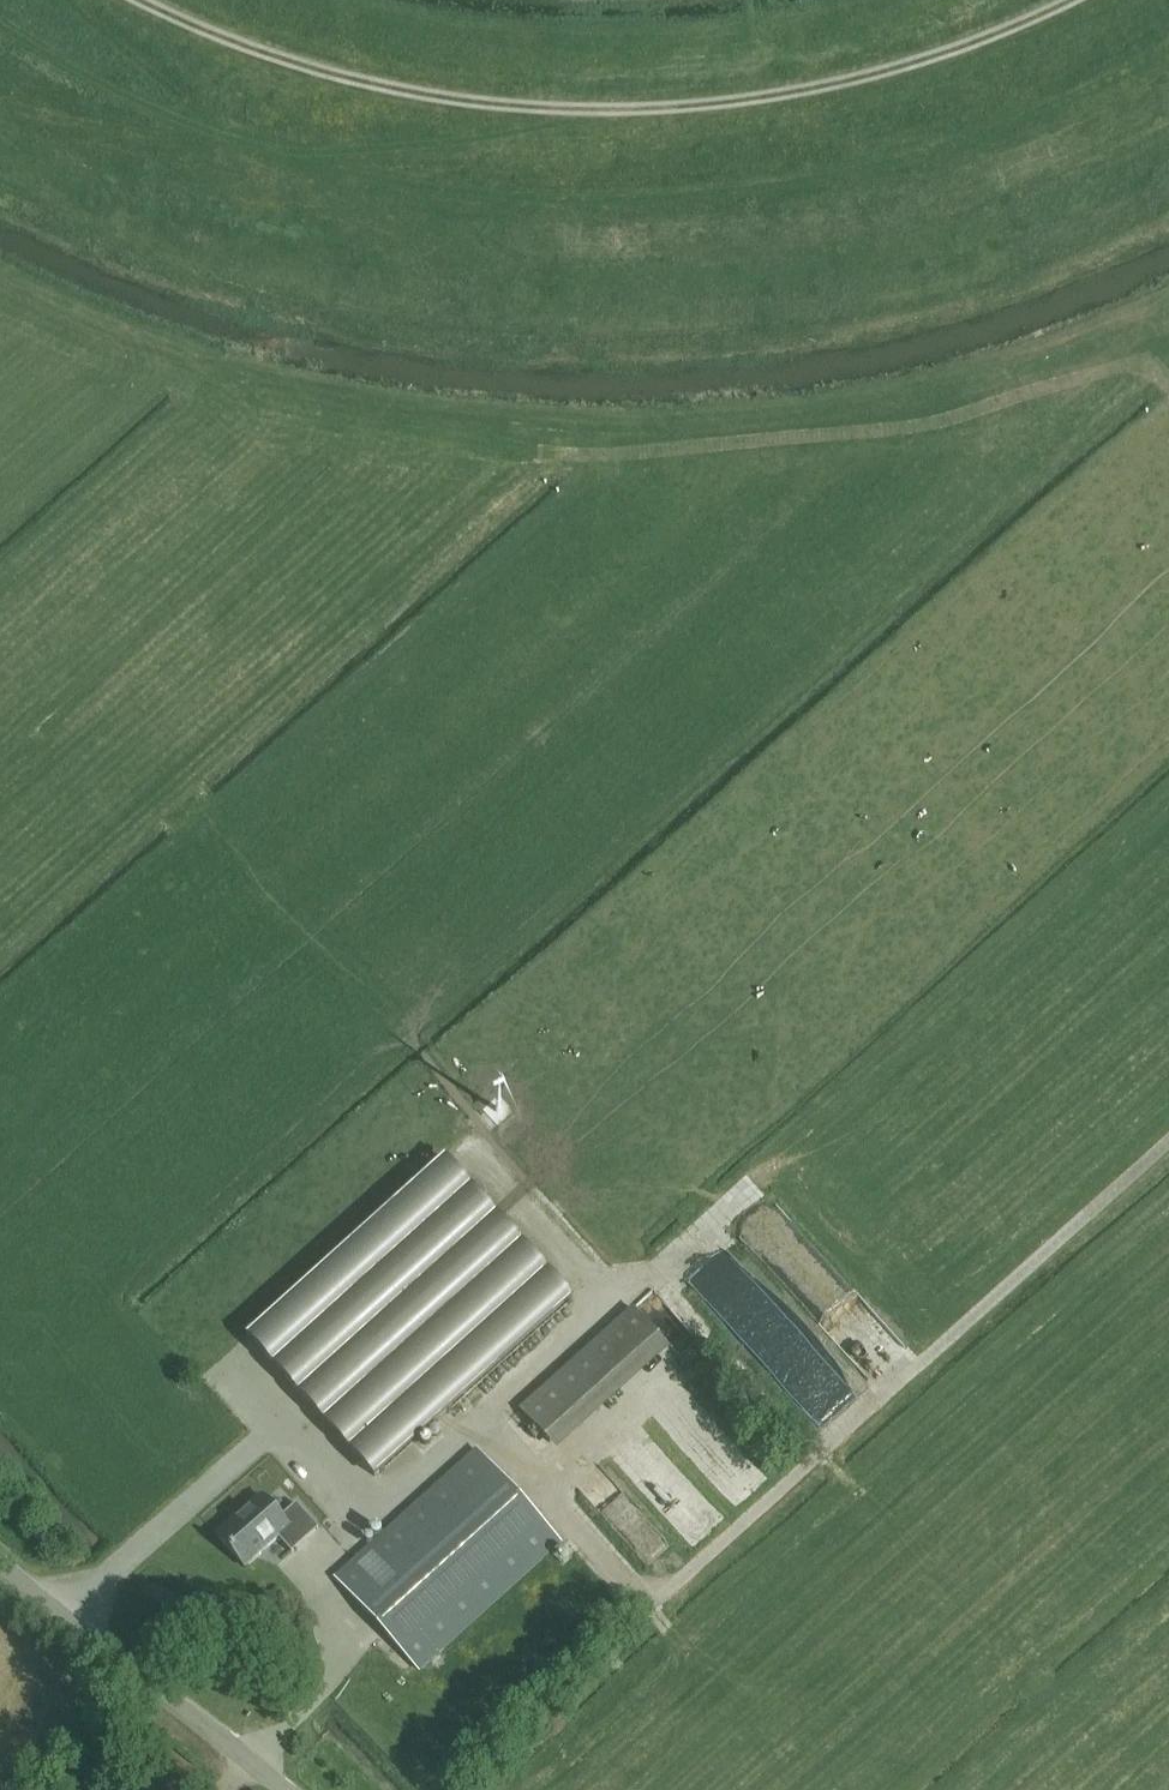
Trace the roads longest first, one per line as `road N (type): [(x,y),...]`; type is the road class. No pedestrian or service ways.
road 1 (track): [(0,27),(136,100),(276,152),(389,181),(597,202),(737,192),(876,167),(1039,114),(1168,49)]
road 2 (track): [(525,270),(380,216),(319,185),(276,152),(456,140),(606,109)]
road 3 (tertiary): [(286,1789),(0,1565)]
road 4 (track): [(0,102),(130,132),(235,139)]
road 5 (track): [(77,0),(235,139)]

